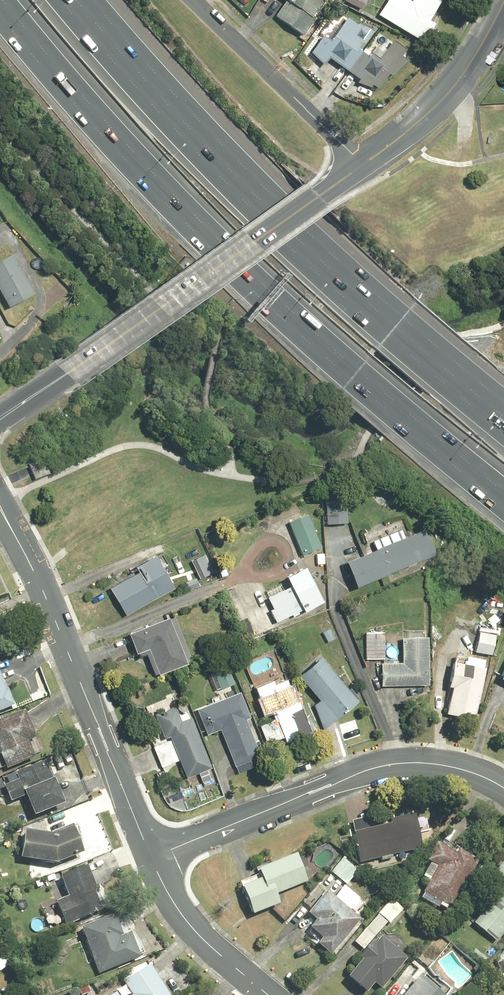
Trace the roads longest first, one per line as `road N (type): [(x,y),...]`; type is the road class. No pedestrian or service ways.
road 1 (motorway): [(503,502),(215,237),(2,0)]
road 2 (motorway): [(59,0),(290,247),(503,432)]
road 3 (tertiary): [(0,508),(40,583),(154,857)]
road 4 (residential): [(154,857),(371,768),(445,766),(503,788)]
road 5 (secondary): [(65,374),(360,165)]
road 6 (residential): [(195,0),(360,165)]
road 7 (secondary): [(360,165),(432,106),(503,0)]
road 8 (tertiary): [(154,857),(196,930),(272,994)]

